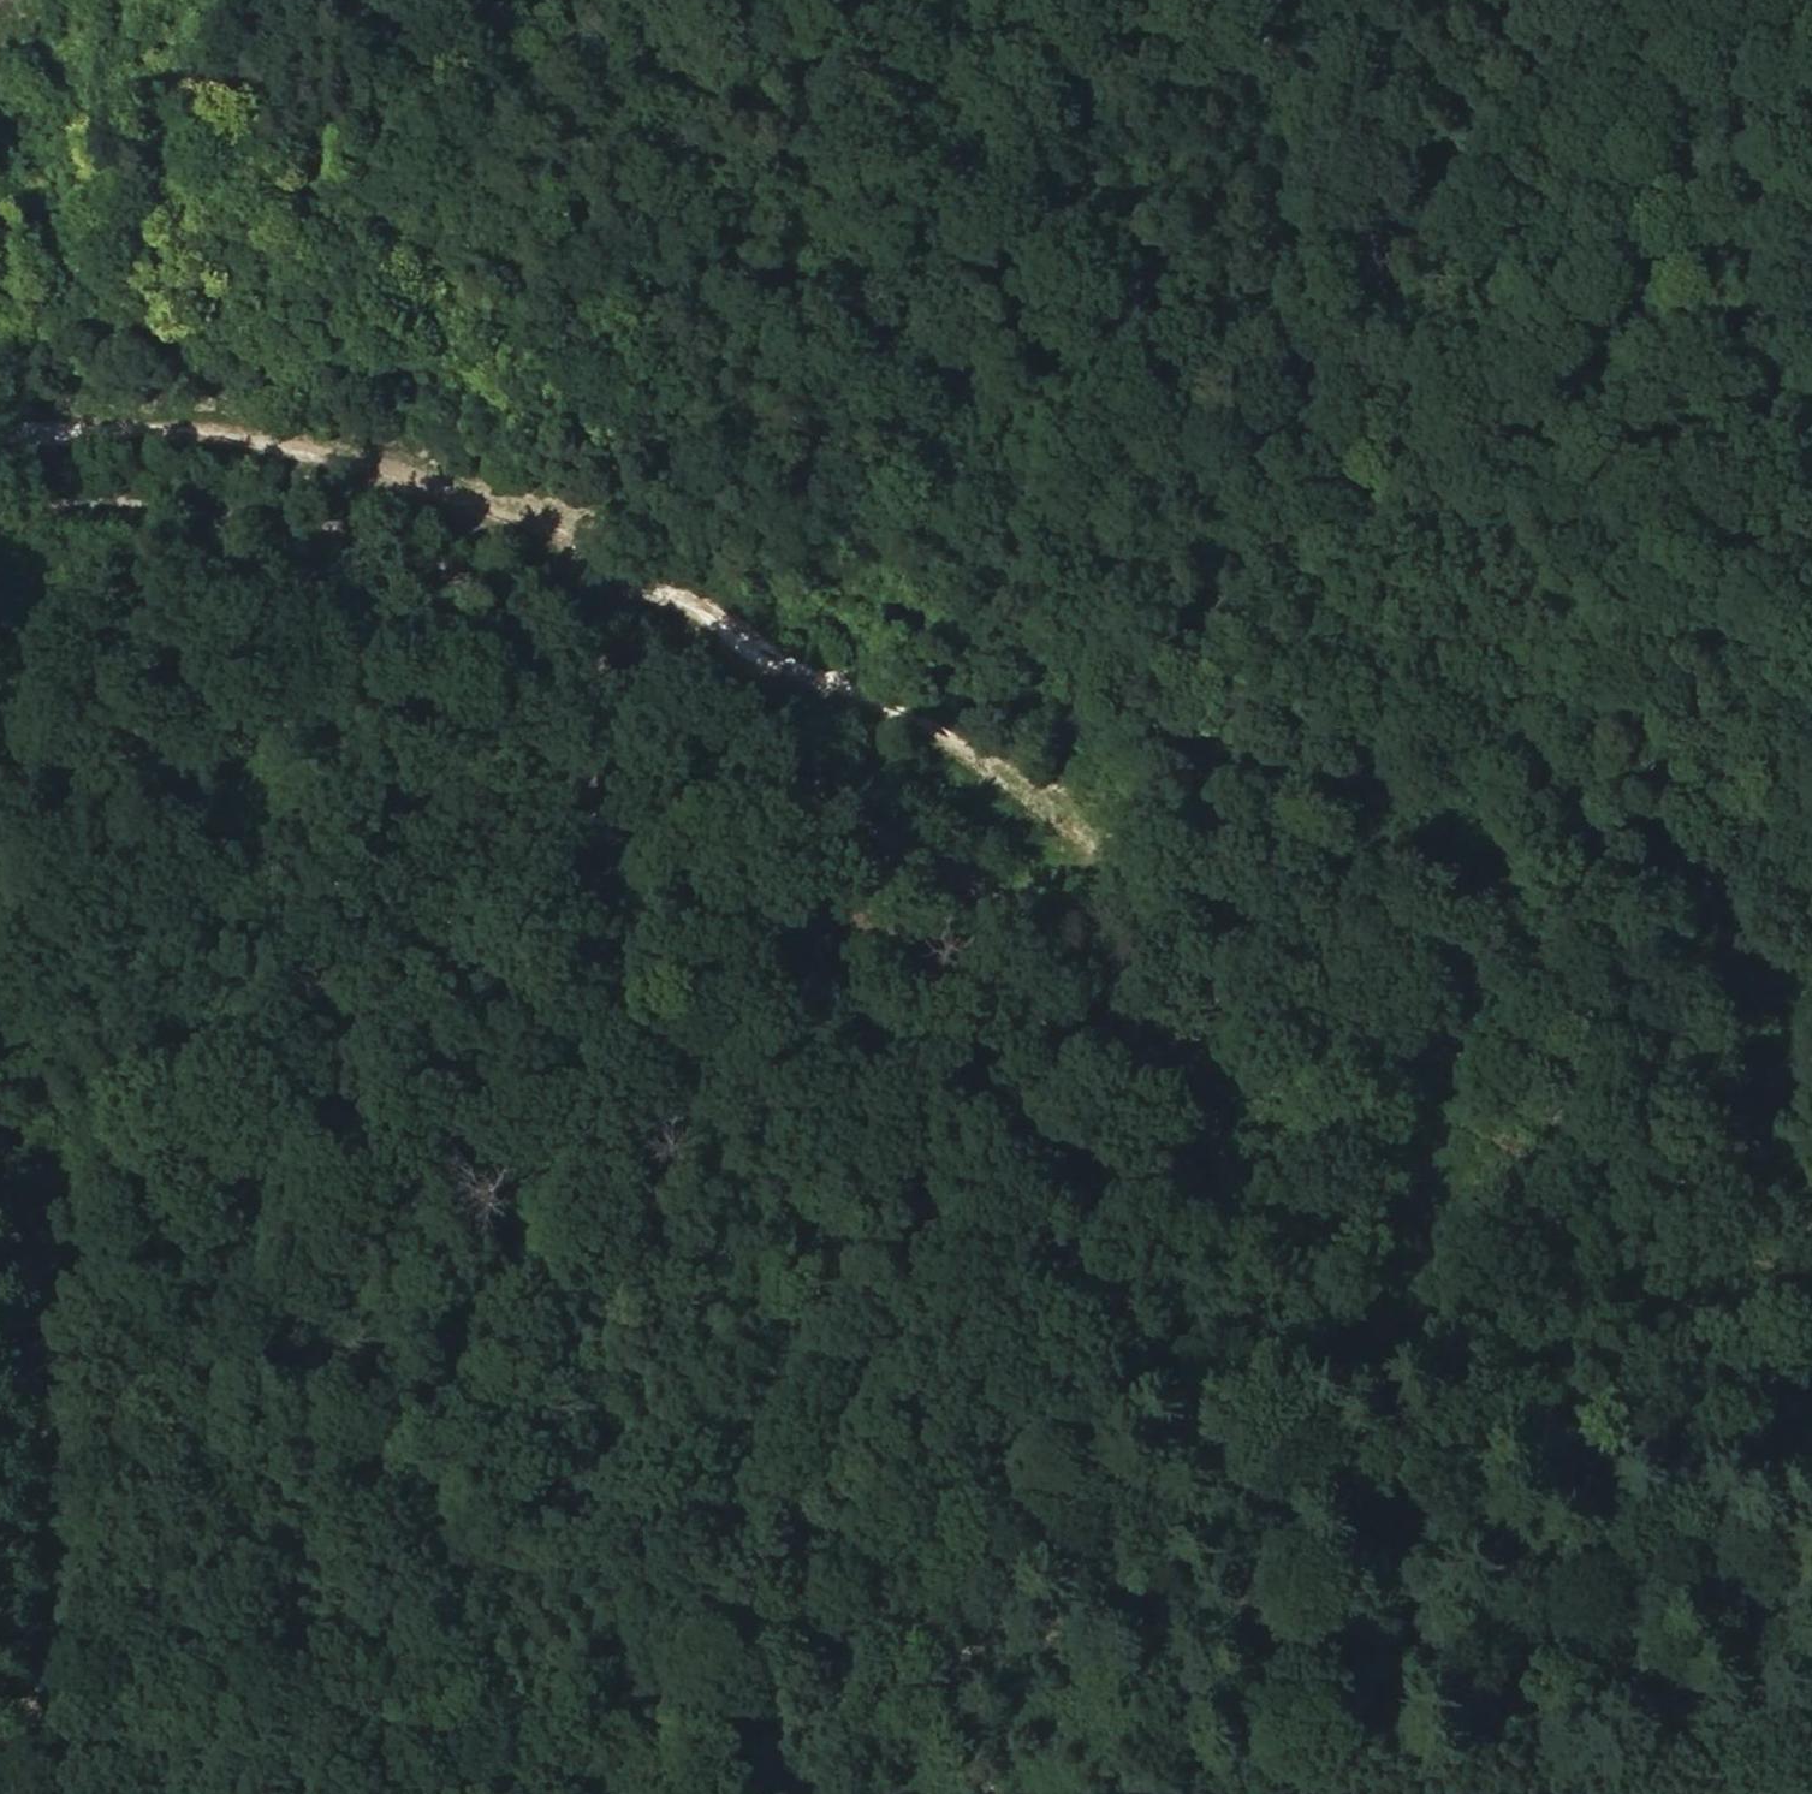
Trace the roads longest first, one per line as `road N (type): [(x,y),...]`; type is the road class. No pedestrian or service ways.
road 1 (track): [(0,539),(70,552),(159,545),(378,586),(1142,1028),(1401,1117),(1549,1149),(1723,1246),(1811,1279)]
road 2 (track): [(5,1793),(42,1675),(63,1460),(42,1304),(0,1167)]

